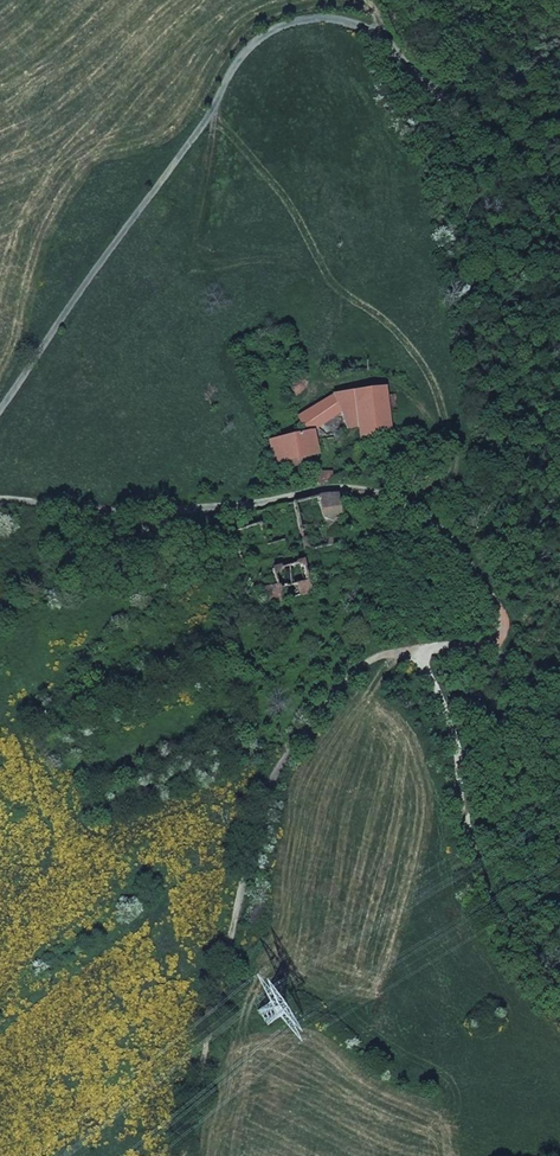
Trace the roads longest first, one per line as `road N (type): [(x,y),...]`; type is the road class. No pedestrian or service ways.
road 1 (track): [(186,1155),(241,887),(287,750),(353,671),(382,655),(499,643),(500,612),(435,519),(371,489),(150,511),(0,502)]
road 2 (track): [(0,408),(206,120),(241,56),(280,26),(324,17),(382,38),(429,86),(559,188)]
road 3 (track): [(559,983),(520,947),(468,839),(448,719),(421,649)]

